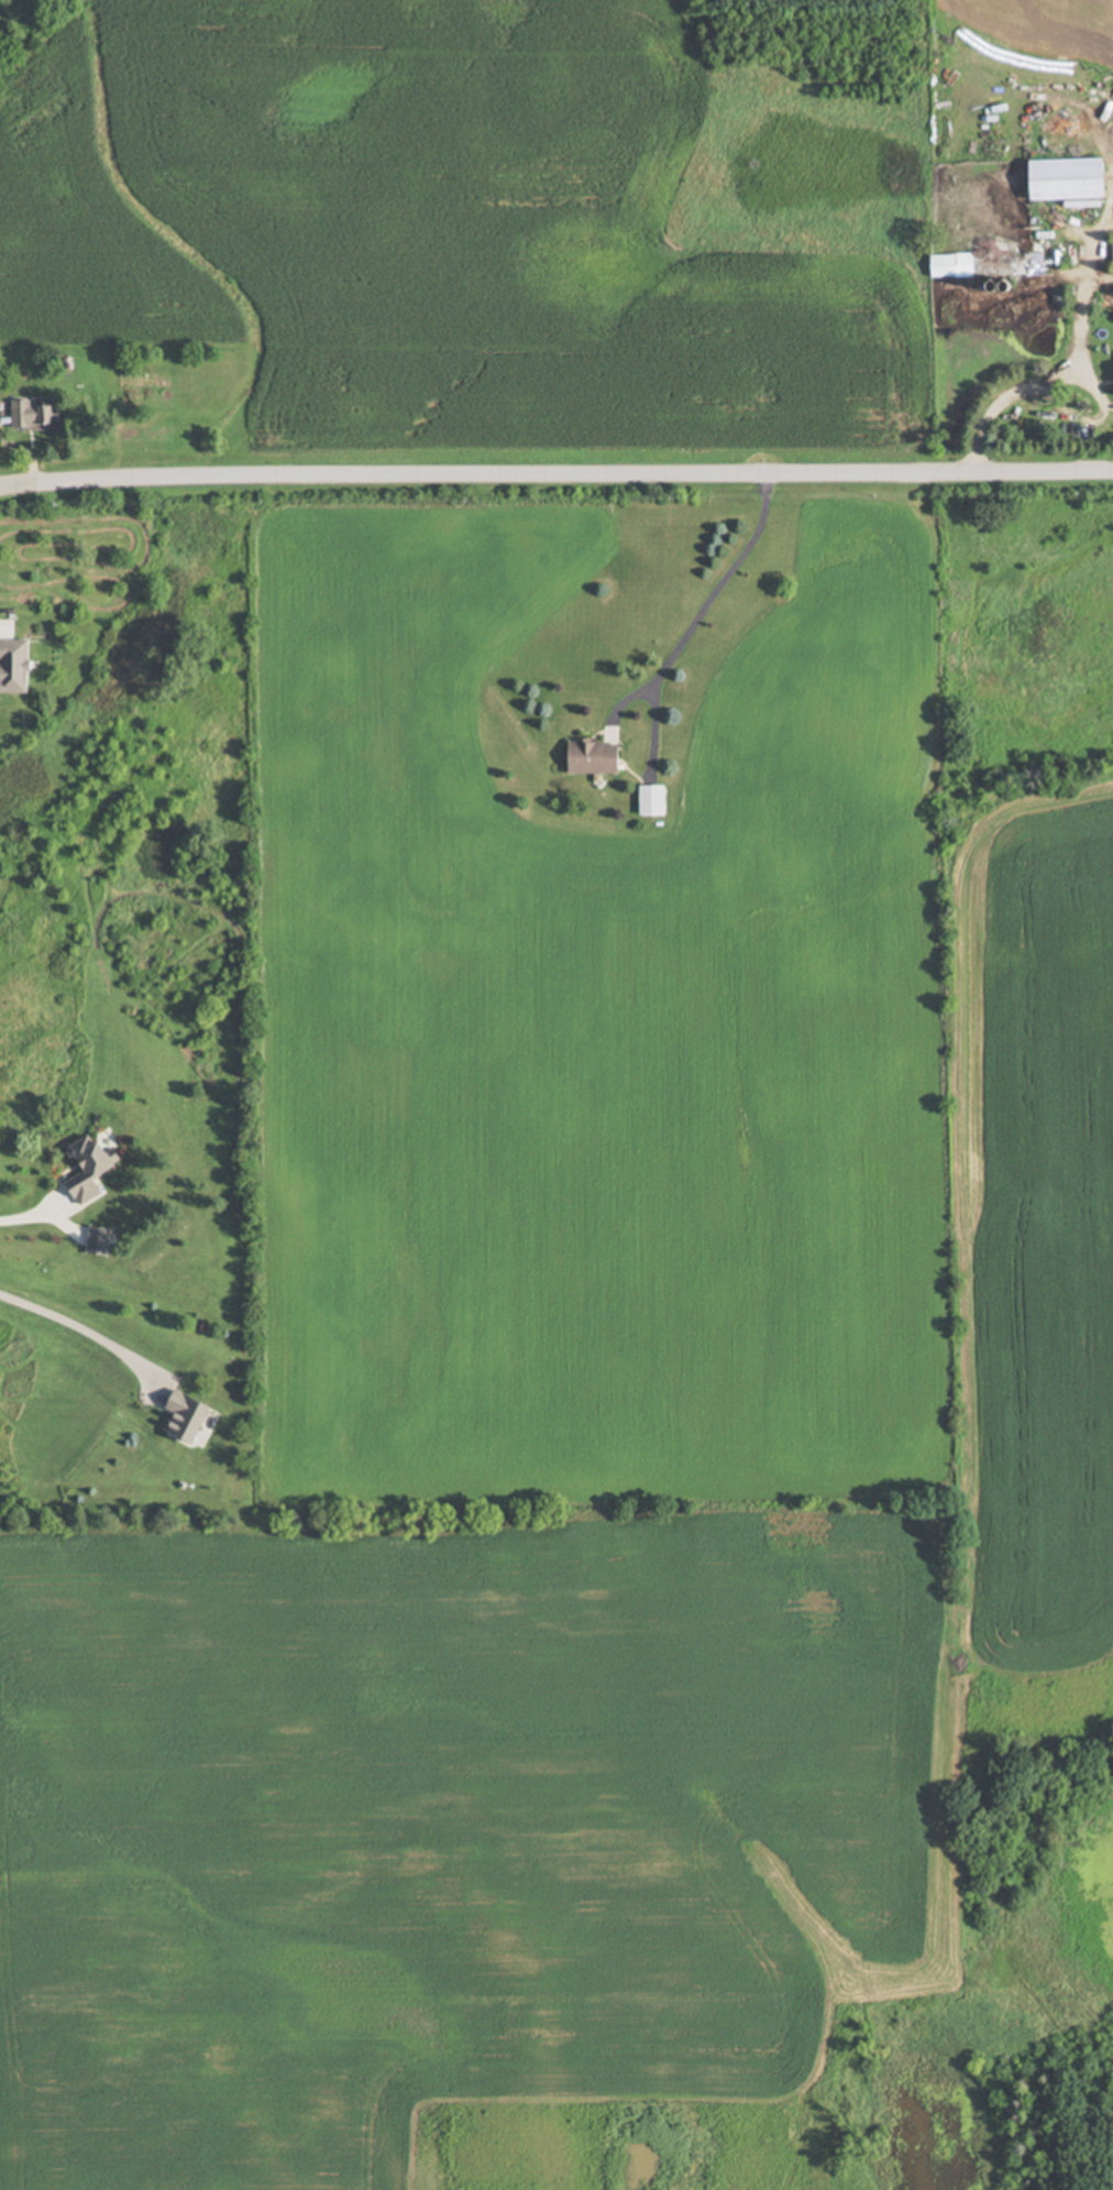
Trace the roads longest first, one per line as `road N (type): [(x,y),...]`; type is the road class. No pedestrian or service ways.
road 1 (secondary): [(1112,467),(0,477)]

